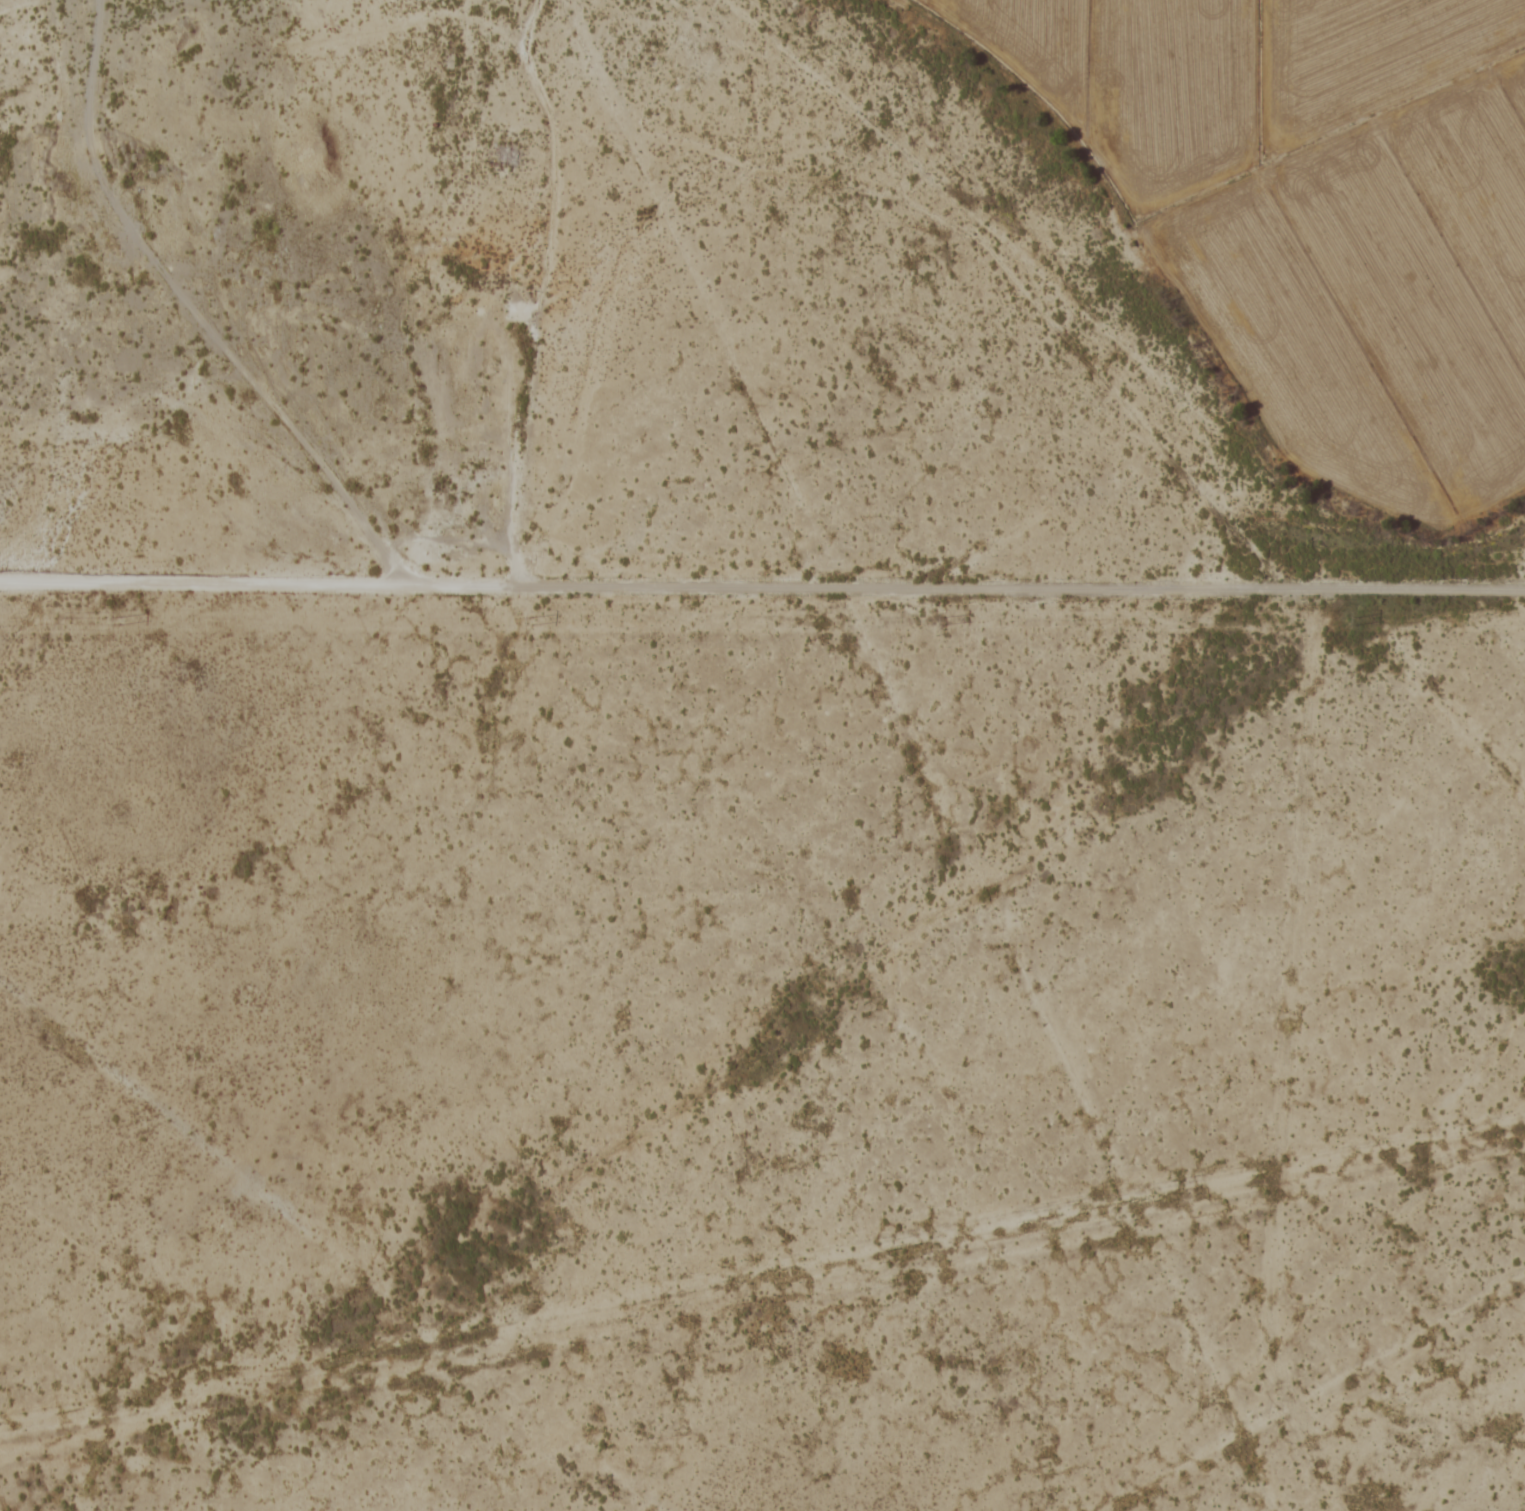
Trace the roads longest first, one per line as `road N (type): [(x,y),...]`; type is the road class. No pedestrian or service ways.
road 1 (residential): [(1524,588),(385,581)]
road 2 (residential): [(0,579),(385,581)]

